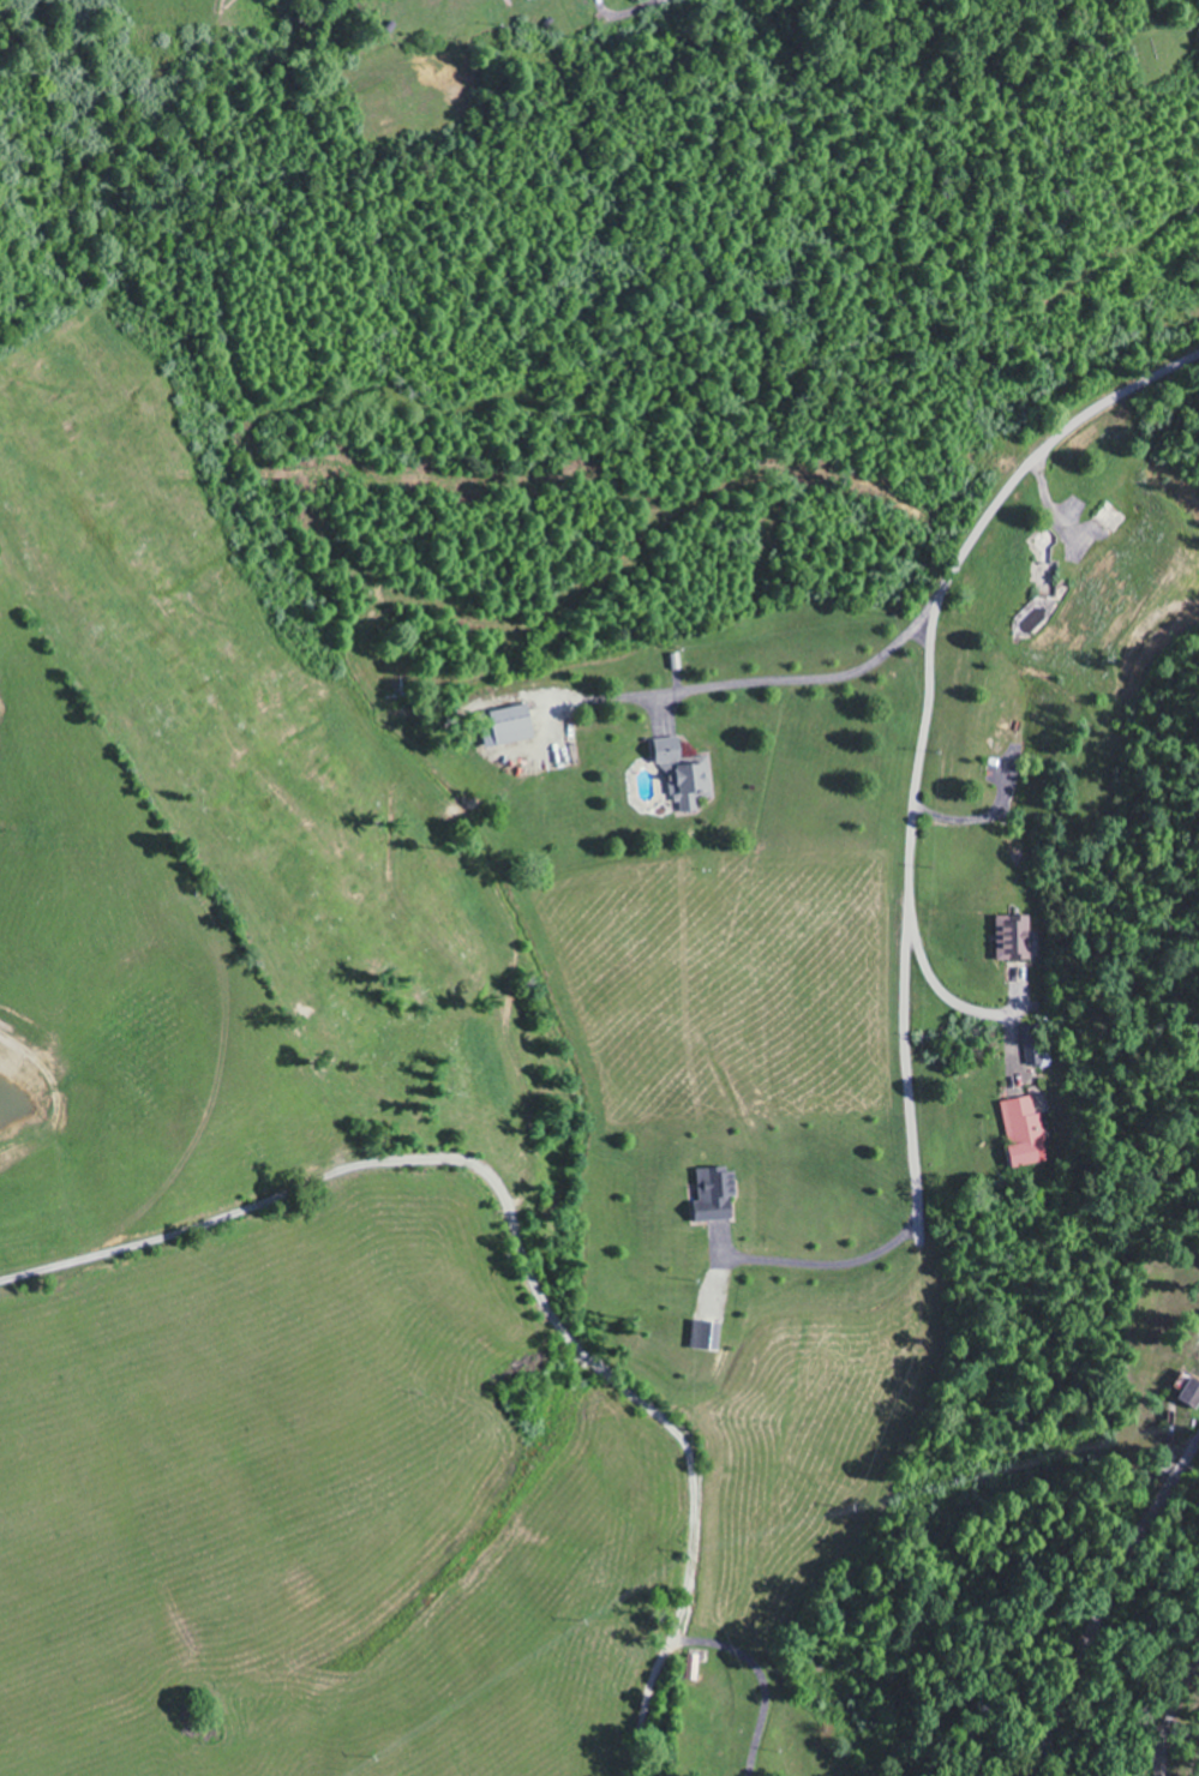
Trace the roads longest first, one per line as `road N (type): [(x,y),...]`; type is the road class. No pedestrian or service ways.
road 1 (residential): [(629,1775),(652,1676),(682,1608),(693,1468),(679,1436),(559,1331),(474,1172),(450,1162),(366,1165),(206,1225),(0,1284)]
road 2 (residential): [(1198,360),(1143,386),(1053,448),(941,606),(911,886),(935,978),(960,1003),(994,1013)]
road 3 (residential): [(1025,1775),(1117,1580),(1198,1442)]

